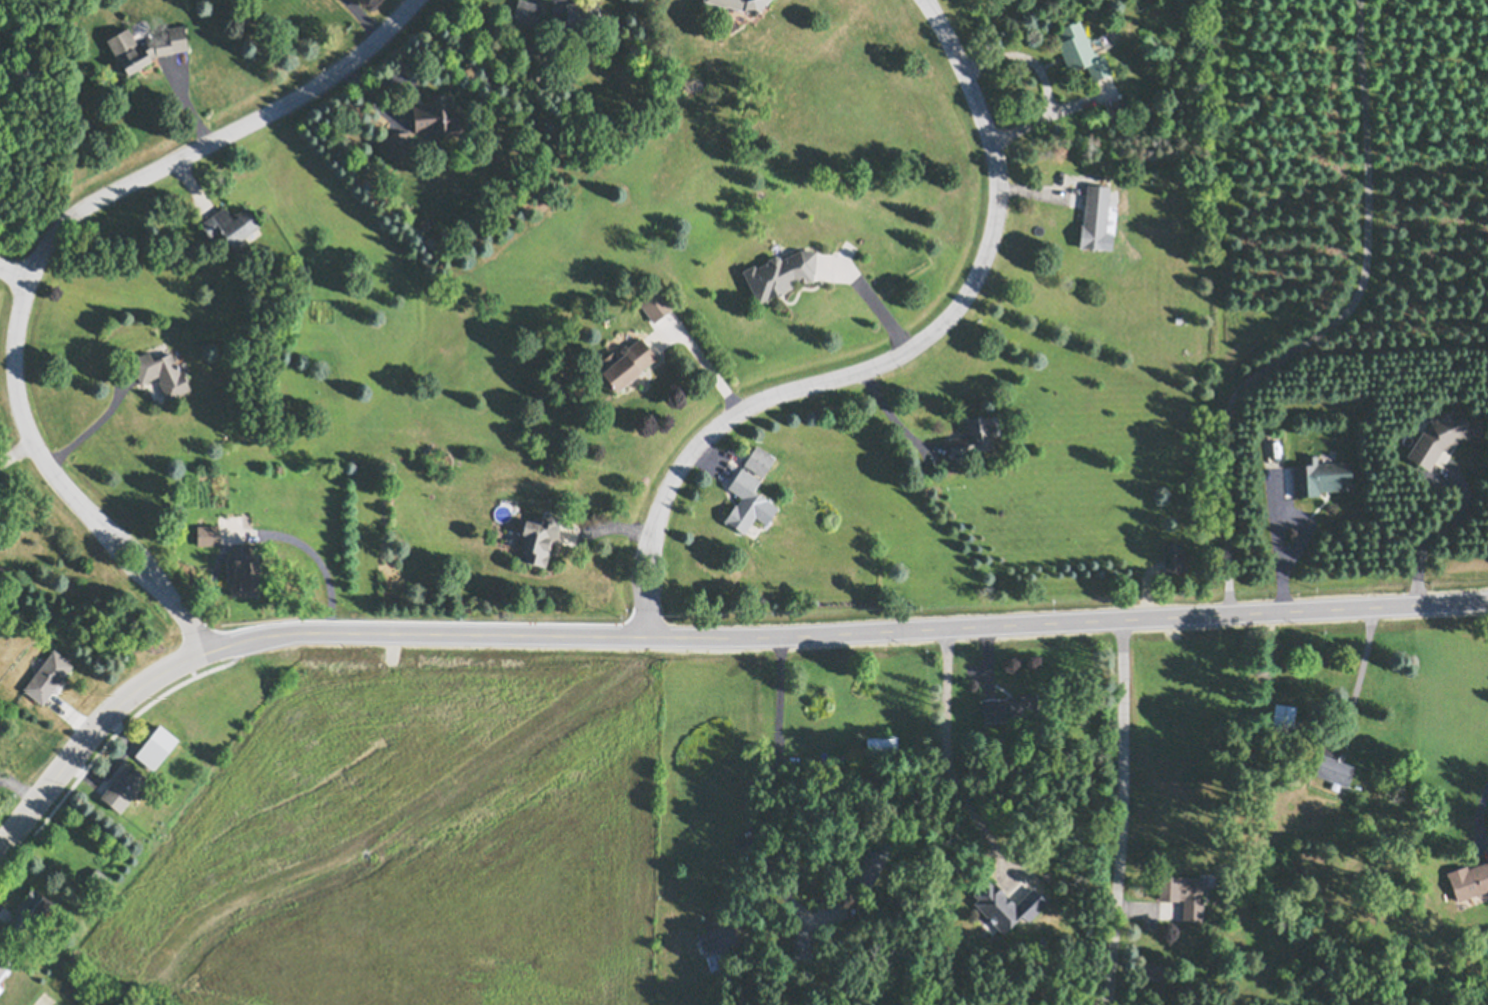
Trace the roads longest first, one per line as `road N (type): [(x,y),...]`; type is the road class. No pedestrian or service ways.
road 1 (residential): [(1487,604),(786,638),(286,645),(210,655)]
road 2 (residential): [(210,655),(27,435),(15,353),(30,282),(78,214),(302,98),(388,34),(418,0)]
road 3 (residential): [(647,642),(652,539),(693,453),(756,404),(909,351),(962,305),(982,269),(999,208),(992,141),(925,0)]
road 4 (residential): [(0,851),(104,721),(171,669),(210,655)]

